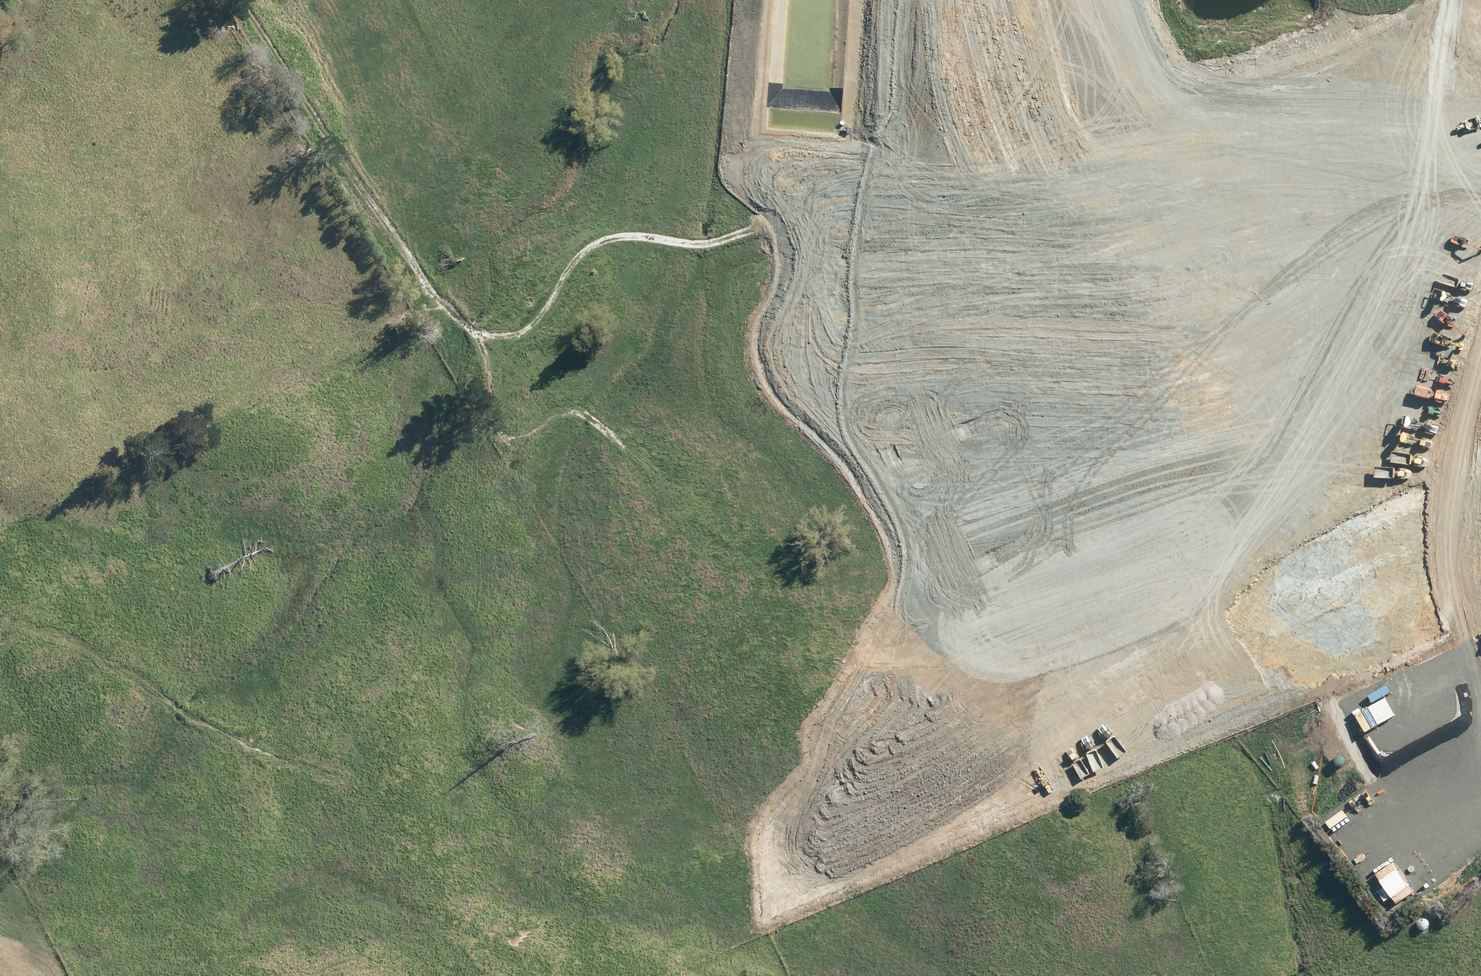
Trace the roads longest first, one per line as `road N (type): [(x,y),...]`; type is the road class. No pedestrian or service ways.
road 1 (unknown): [(338,975),(1480,502)]
road 2 (unknown): [(83,682),(172,637),(262,553),(368,397),(426,249),(571,67),(598,0)]
road 3 (unknown): [(981,0),(958,19),(932,74),(889,465),(787,573),(748,644),(752,729),(783,797)]
road 4 (unknown): [(1193,0),(1320,187),(1383,300),(1480,548)]
road 5 (unknown): [(918,222),(1027,214),(1271,112),(1480,2)]
road 6 (unknown): [(0,478),(92,412),(151,331),(253,96),(348,0)]
road 7 (unknown): [(889,465),(992,460),(1383,300)]
road 8 (unknown): [(0,513),(207,940),(244,975)]
road 9 (track): [(1480,787),(1473,681),(1446,569)]
road 10 (unknown): [(59,0),(0,136)]

